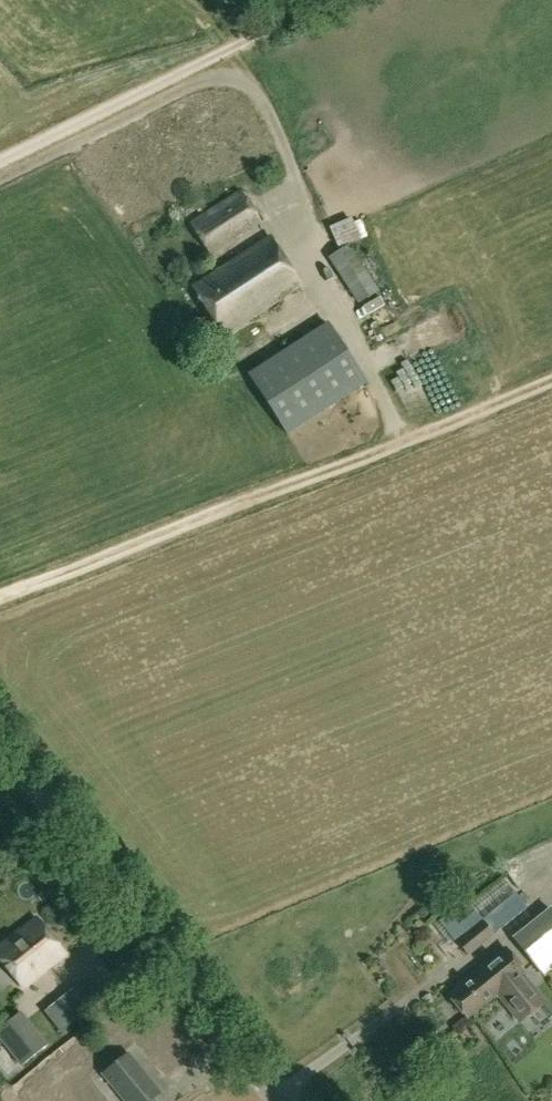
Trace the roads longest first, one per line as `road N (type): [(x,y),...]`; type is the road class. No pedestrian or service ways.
road 1 (track): [(0,596),(551,379)]
road 2 (tertiary): [(279,1100),(0,743)]

